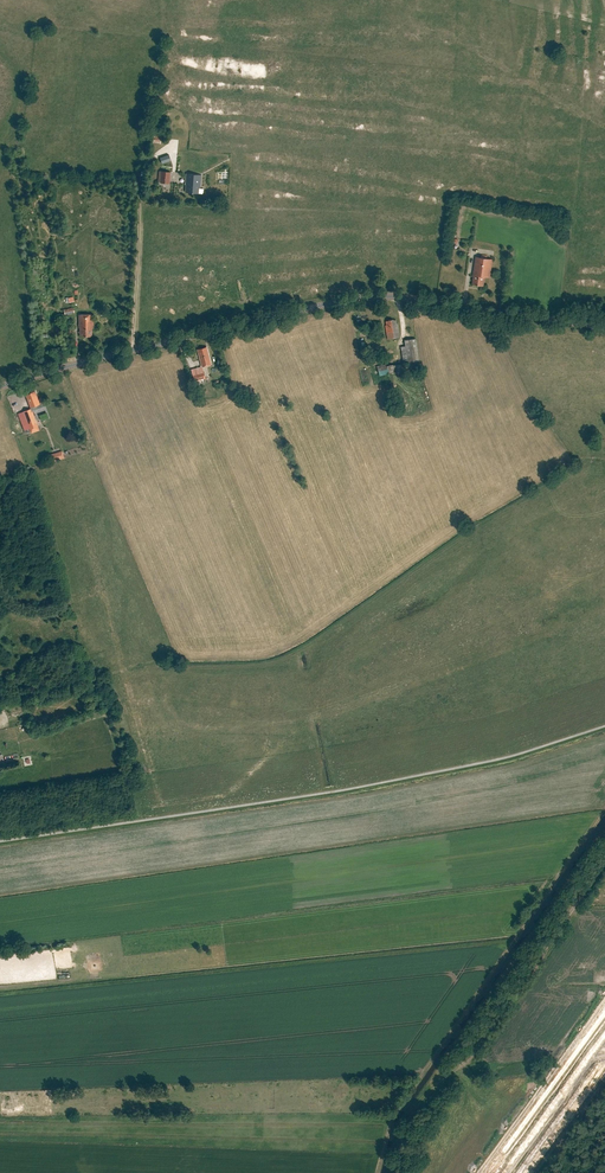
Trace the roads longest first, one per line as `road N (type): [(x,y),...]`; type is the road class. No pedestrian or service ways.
road 1 (secondary): [(0,388),(363,297),(604,327)]
road 2 (track): [(604,866),(477,1053),(420,1108),(396,1172)]

